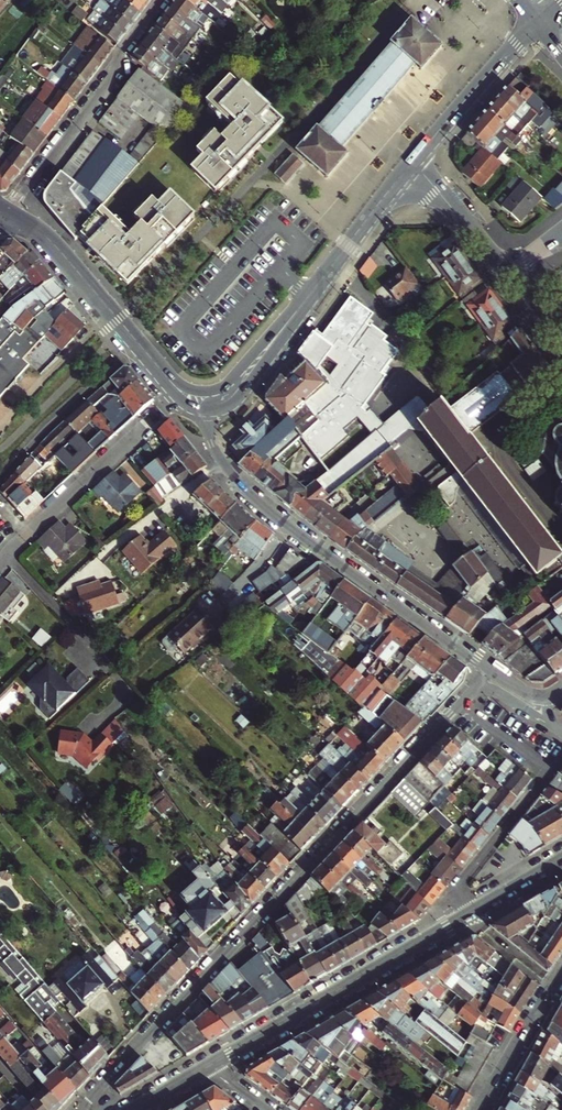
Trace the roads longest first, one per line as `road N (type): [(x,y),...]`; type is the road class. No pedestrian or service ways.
road 1 (residential): [(486,670),(83,1109)]
road 2 (tertiary): [(206,411),(214,448),(256,501),(486,670)]
road 3 (secondary): [(206,1068),(466,915)]
road 4 (residential): [(8,212),(165,0)]
road 5 (residential): [(178,397),(26,534)]
road 6 (residential): [(561,390),(492,445),(561,534)]
road 7 (residential): [(140,345),(0,482)]
road 8 (tertiary): [(8,212),(49,237),(140,345)]
road 9 (residential): [(466,915),(465,882),(561,759)]
road 10 (residential): [(413,162),(537,23)]
road 11 (residential): [(309,296),(413,162)]
road 12 (residential): [(481,1109),(561,970)]
road 13 (residential): [(206,411),(241,396),(309,296)]
road 14 (residential): [(505,273),(413,162)]
road 15 (residential): [(309,296),(229,381),(207,391)]

